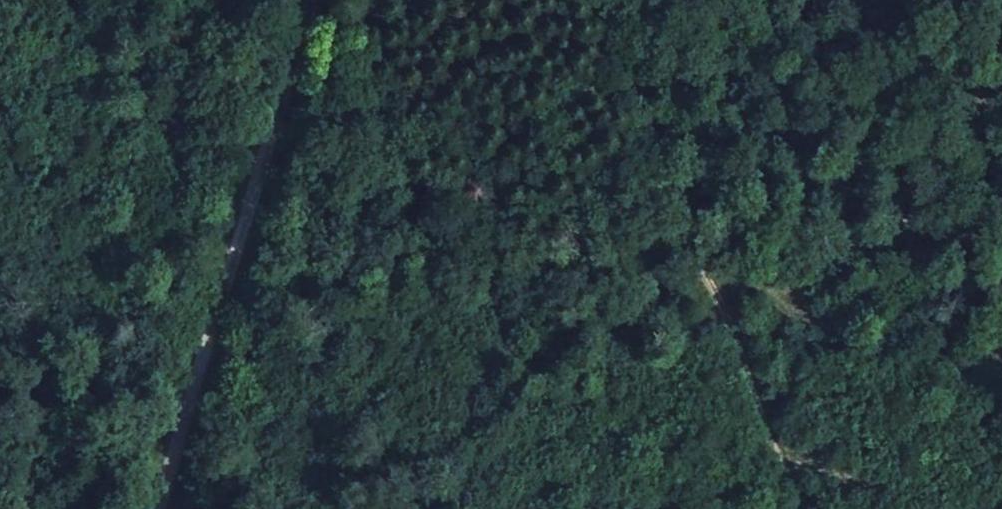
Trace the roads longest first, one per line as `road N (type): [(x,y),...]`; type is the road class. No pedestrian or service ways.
road 1 (track): [(158,508),(316,0)]

